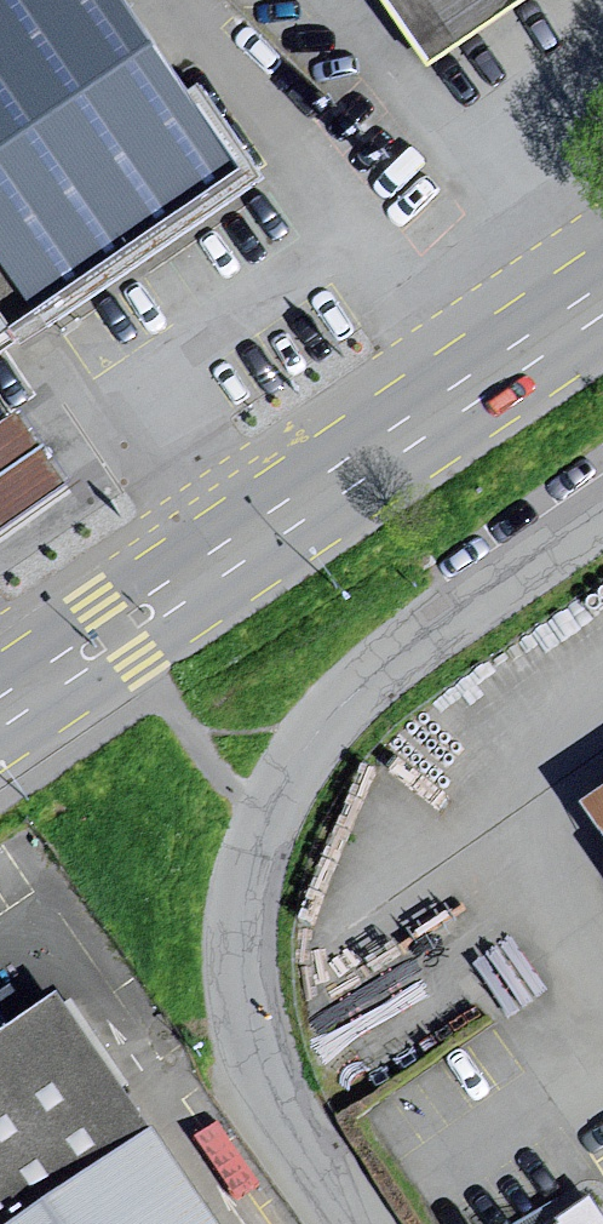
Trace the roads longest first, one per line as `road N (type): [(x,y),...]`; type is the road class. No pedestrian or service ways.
road 1 (unclassified): [(355,1223),(274,1106),(242,963),(267,833),(349,705),(602,530)]
road 2 (primary): [(0,712),(602,300)]

